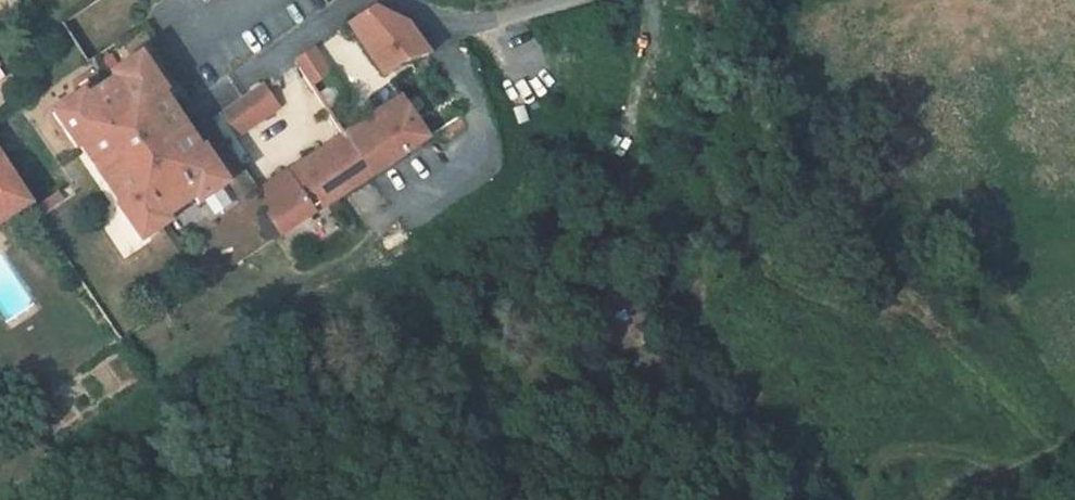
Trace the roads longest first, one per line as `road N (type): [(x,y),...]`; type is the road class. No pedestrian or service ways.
road 1 (unclassified): [(469,131),(457,68),(402,0)]
road 2 (track): [(425,20),(477,24),(564,0)]
road 3 (unclassified): [(353,0),(246,74)]

